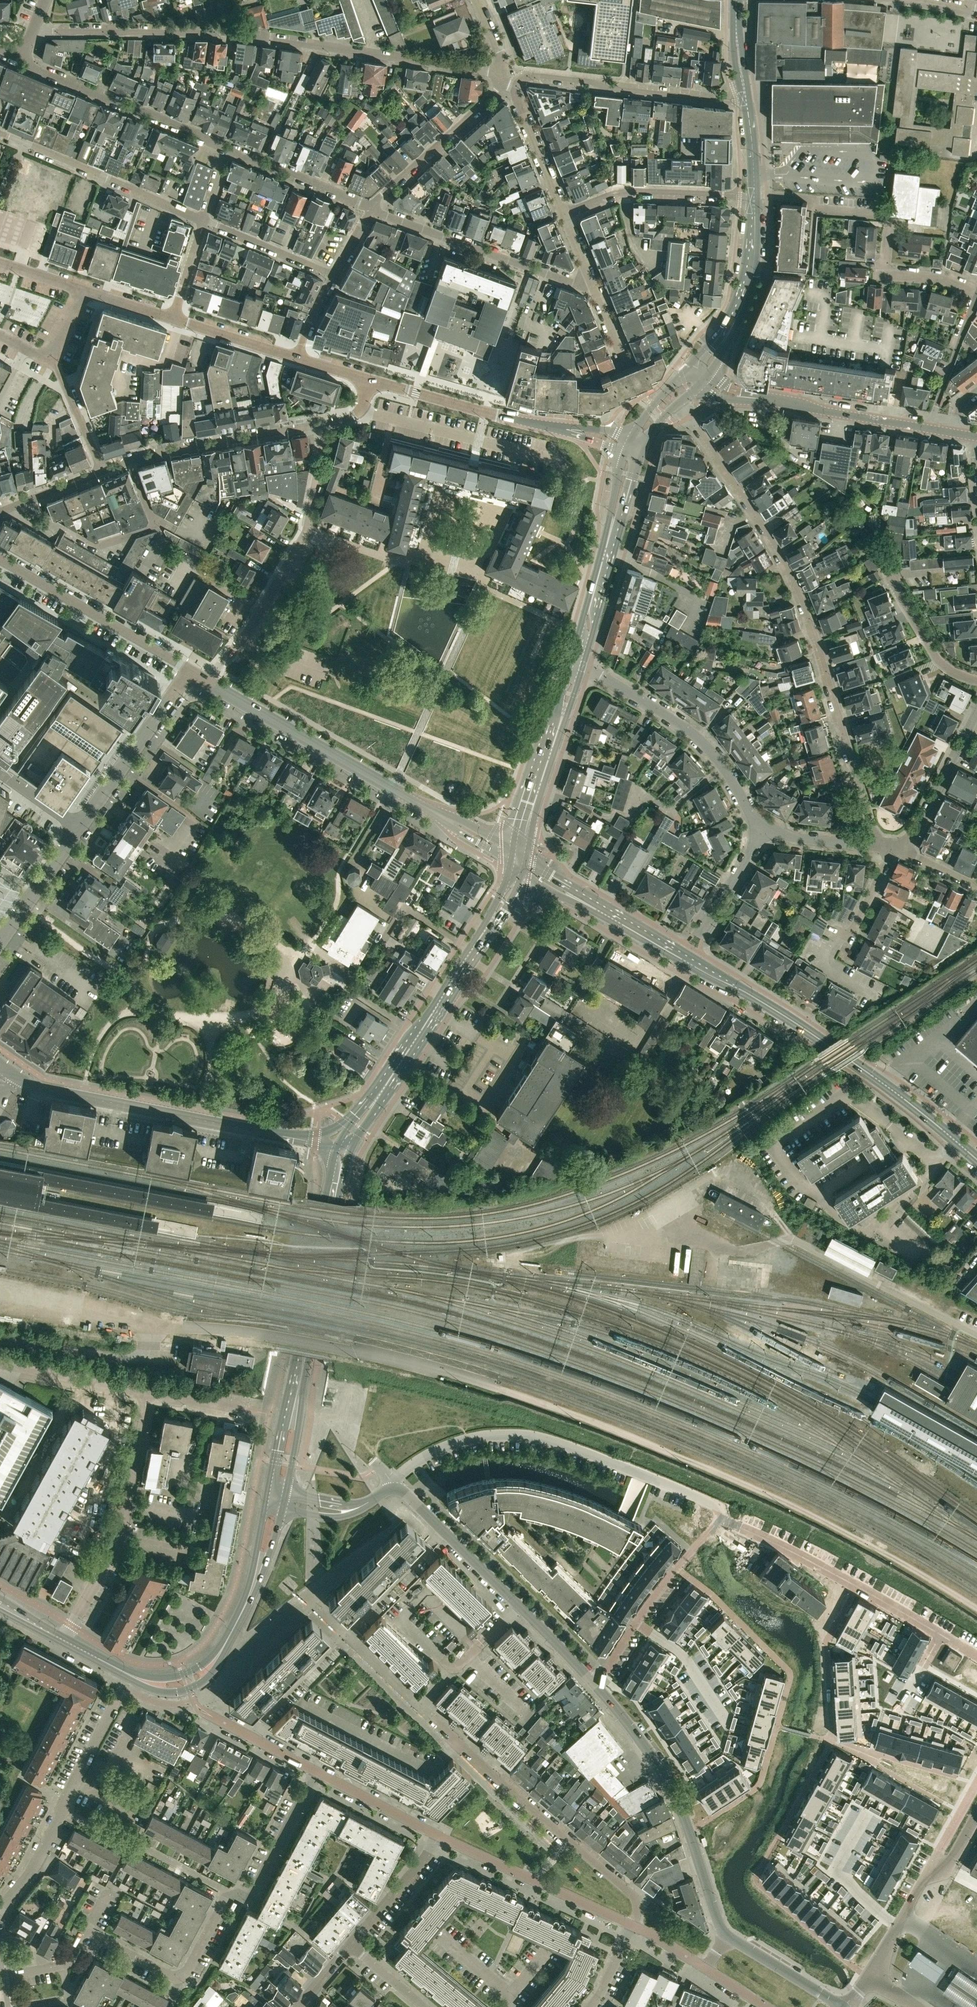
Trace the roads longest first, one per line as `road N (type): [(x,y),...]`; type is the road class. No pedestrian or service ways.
road 1 (secondary): [(976,1159),(824,1042),(519,860)]
road 2 (residential): [(676,405),(798,591),(869,846)]
road 3 (residential): [(501,75),(223,32),(33,31)]
road 4 (residential): [(19,60),(372,209)]
road 5 (residential): [(728,1510),(519,1434),(442,1449),(393,1489)]
road 6 (residential): [(87,1931),(181,1978),(227,1897),(256,1886),(316,1771)]
road 7 (unclassified): [(519,860),(207,683)]
road 8 (residential): [(345,1147),(41,1089),(2,1067)]
road 9 (secondary): [(345,1147),(503,910),(519,860)]
road 10 (residential): [(631,1925),(634,1896),(433,1718)]
road 11 (residential): [(976,1657),(728,1510)]
road 12 (unclassified): [(596,1686),(405,1491),(393,1489)]
road 13 (unclassified): [(727,1935),(665,1775),(596,1686)]
road 14 (residential): [(63,1640),(119,1540),(149,1392)]
road 15 (unclassified): [(359,410),(170,449),(102,472)]
road 16 (residential): [(755,833),(729,776),(700,738),(576,668)]
road 17 (residential): [(0,1910),(39,1860),(118,1698)]
road 18 (residential): [(746,99),(534,75),(516,88)]
road 19 (residential): [(591,282),(574,284),(372,209)]
road 20 (residential): [(190,678),(0,560)]
road 21 (secondary): [(302,1356),(345,1147)]
road 22 (residential): [(631,1925),(438,1835)]
road 23 (unclassified): [(566,430),(369,380)]
road 24 (secondary): [(519,860),(576,668)]
road 25 (residential): [(881,995),(826,966),(893,850)]
road 26 (residential): [(23,142),(203,219)]
road 27 (residential): [(564,215),(628,193),(754,199)]
road 28 (unclassified): [(79,829),(190,678)]
road 29 (unclassified): [(931,430),(751,397)]
road 30 (residential): [(372,209),(500,79)]
road 31 (unclassified): [(207,683),(249,631),(304,535)]
road 32 (residential): [(976,712),(904,853)]
road 33 (residential): [(976,294),(942,278),(885,273),(889,226),(878,214)]
road 34 (unclassified): [(0,1363),(149,1392)]
road 35 (secondary): [(285,1501),(302,1356)]
road 36 (secondary): [(302,1356),(266,1496)]
road 37 (residential): [(931,430),(976,294)]
road 38 (residential): [(203,219),(334,274)]
road 39 (residential): [(639,1620),(728,1510)]
road 40 (residential): [(889,577),(938,660),(976,680)]
road 41 (residential): [(729,1724),(685,1658),(639,1620)]
road 42 (residential): [(352,1944),(438,1835)]
road 43 (residential): [(438,1835),(316,1771)]
road 44 (unclassified): [(0,941),(79,829)]
road 45 (residential): [(516,88),(564,215)]
road 46 (unclassified): [(865,1982),(933,1866)]
road 47 (unclassified): [(841,2006),(727,1935)]
road 48 (unclassified): [(297,358),(173,320)]
road 49 (secondary): [(576,668),(610,545)]
road 50 (residential): [(316,1771),(205,1714)]
road 51 (unclassified): [(102,472),(72,395),(49,360)]
road 52 (secondary): [(129,1674),(159,1692),(189,1689),(211,1673),(224,1645)]

